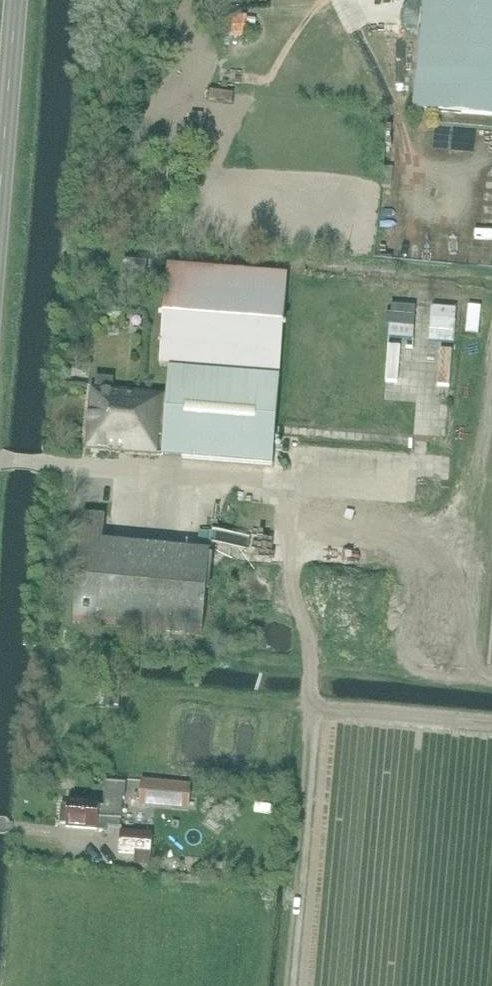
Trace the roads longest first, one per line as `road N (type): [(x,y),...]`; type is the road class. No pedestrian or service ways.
road 1 (tertiary): [(0,211),(18,0)]

